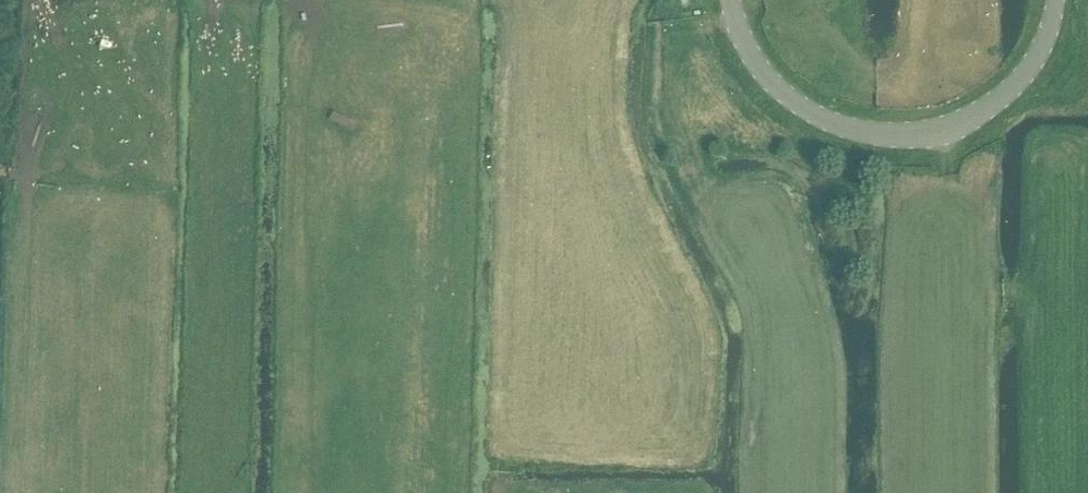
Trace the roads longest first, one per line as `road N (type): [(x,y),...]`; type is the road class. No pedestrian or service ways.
road 1 (unclassified): [(1055,0),(1040,54),(1014,88),(960,125),(885,138),(790,102),(748,52),(729,0)]

